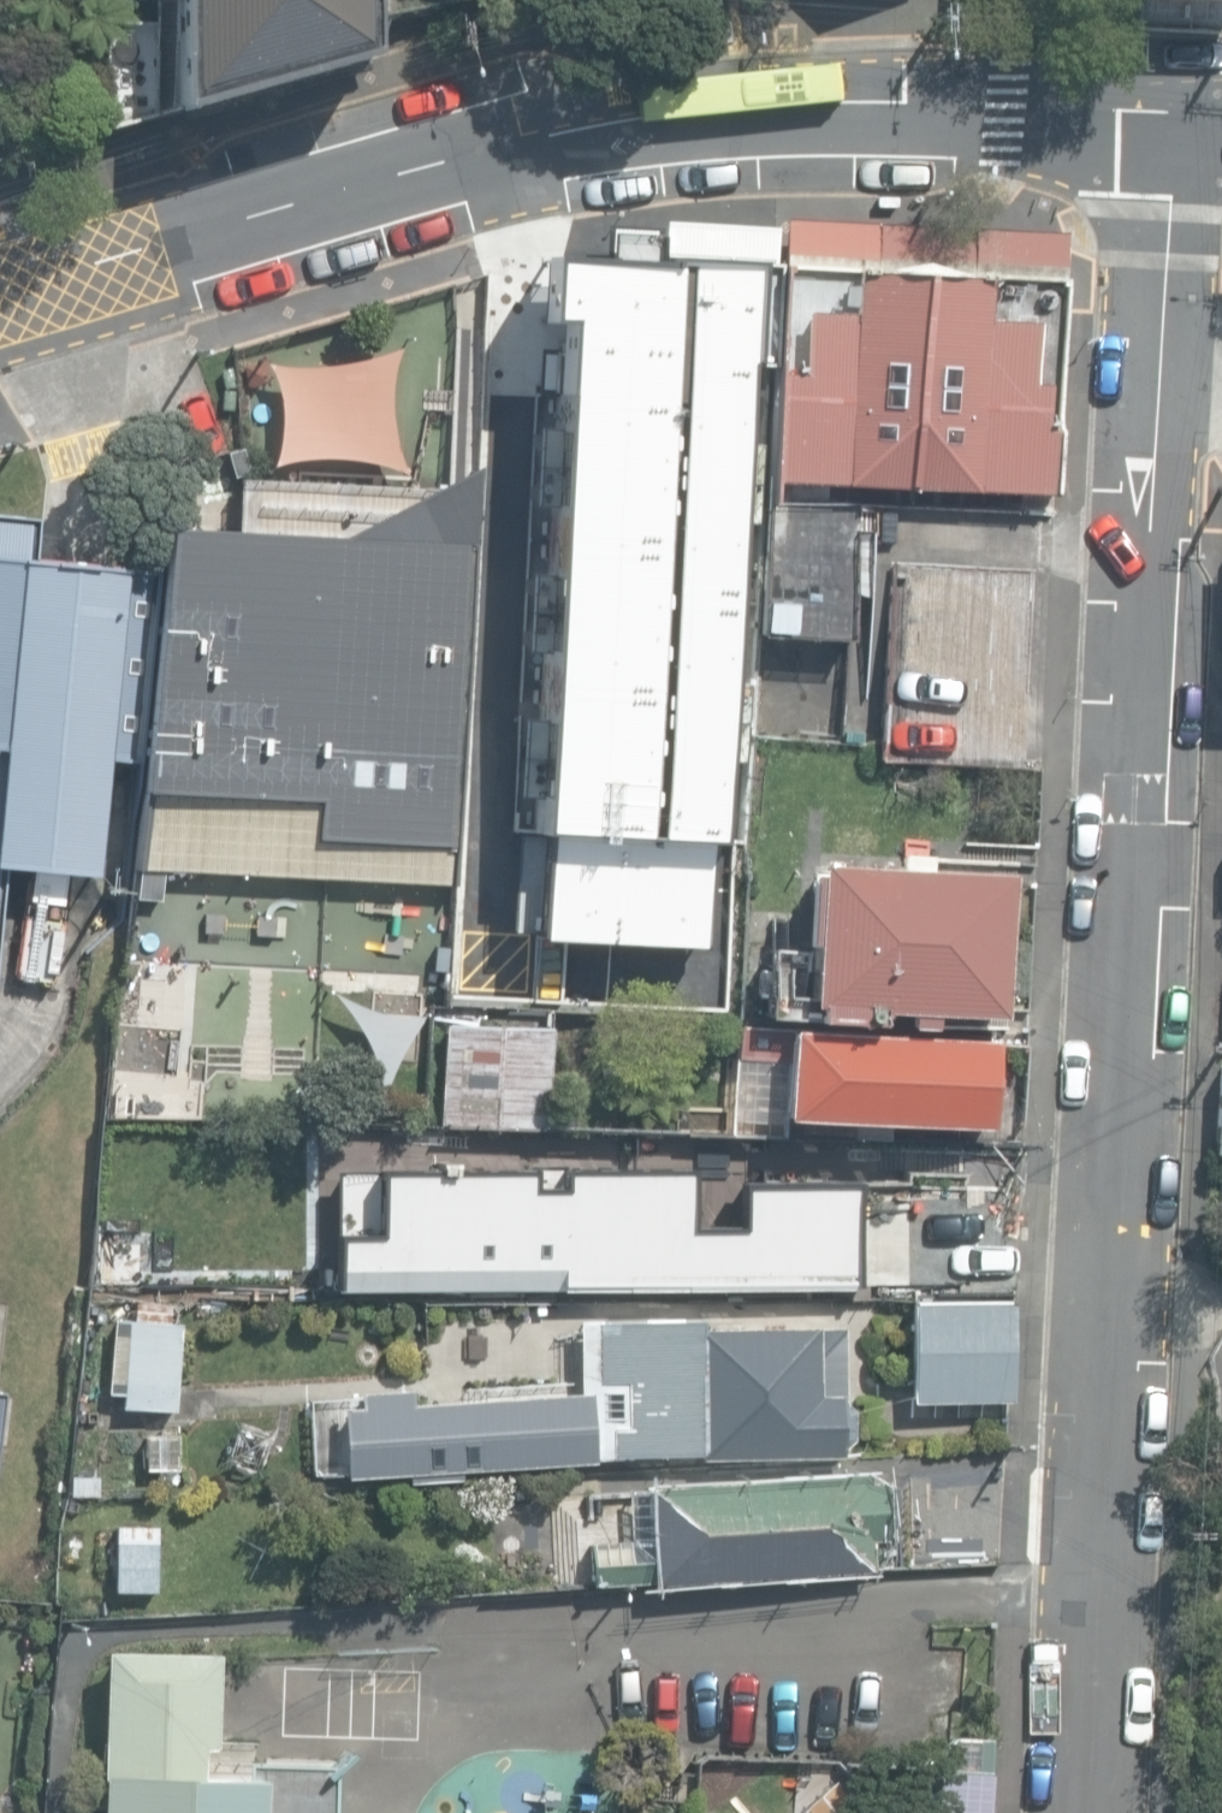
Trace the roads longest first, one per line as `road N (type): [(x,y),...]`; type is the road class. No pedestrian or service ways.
road 1 (residential): [(1087,1812),(1169,113)]
road 2 (tertiary): [(1169,113),(723,102),(467,150),(0,296)]

